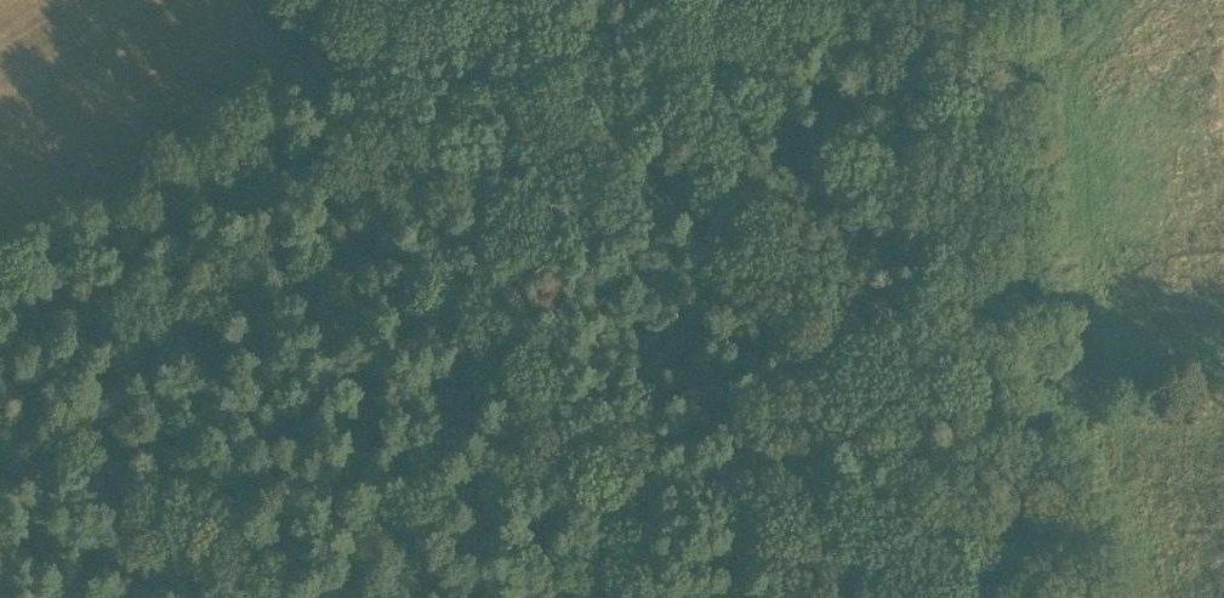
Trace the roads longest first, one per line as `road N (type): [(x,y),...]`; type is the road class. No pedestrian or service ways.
road 1 (track): [(651,597),(362,111),(285,0)]
road 2 (track): [(228,597),(0,457)]

